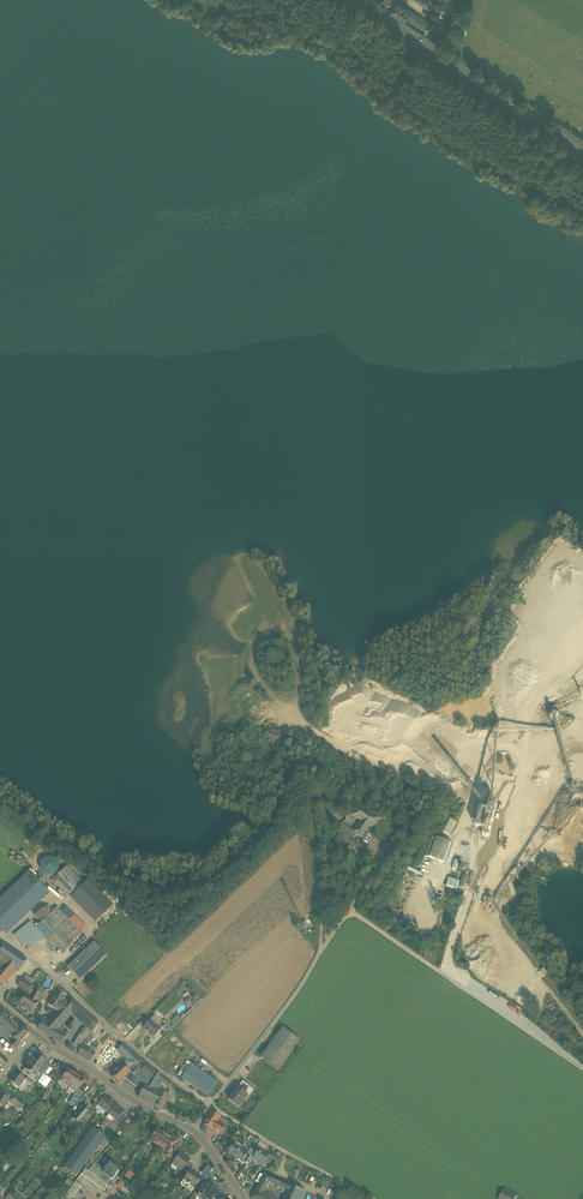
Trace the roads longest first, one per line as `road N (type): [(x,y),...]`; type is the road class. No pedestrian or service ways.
road 1 (residential): [(210,1107),(407,823)]
road 2 (primary): [(359,0),(582,152)]
road 3 (residential): [(210,1107),(59,980)]
road 4 (residential): [(195,1132),(39,1036)]

